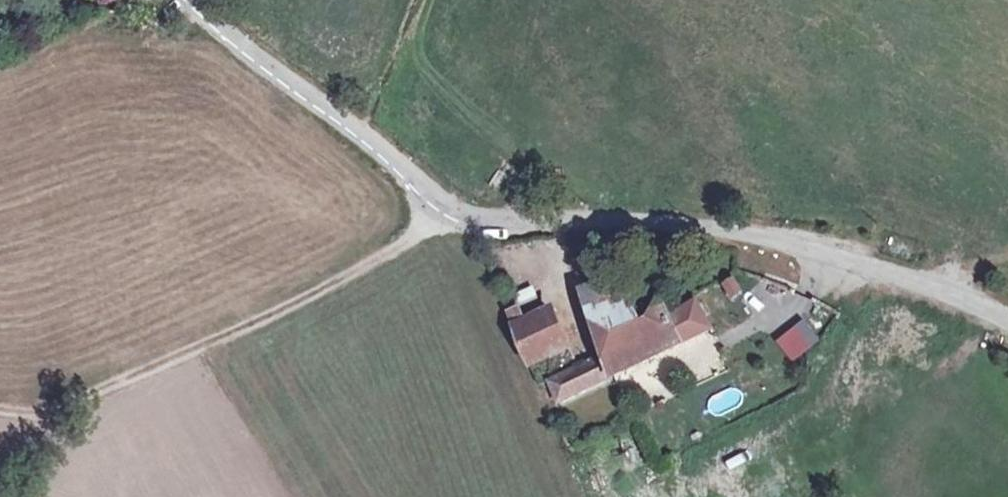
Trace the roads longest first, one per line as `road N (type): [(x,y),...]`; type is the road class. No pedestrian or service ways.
road 1 (residential): [(1007,321),(896,276),(774,242),(652,224),(475,219),(433,202),(188,0)]
road 2 (track): [(433,202),(405,242),(80,399),(0,409)]

